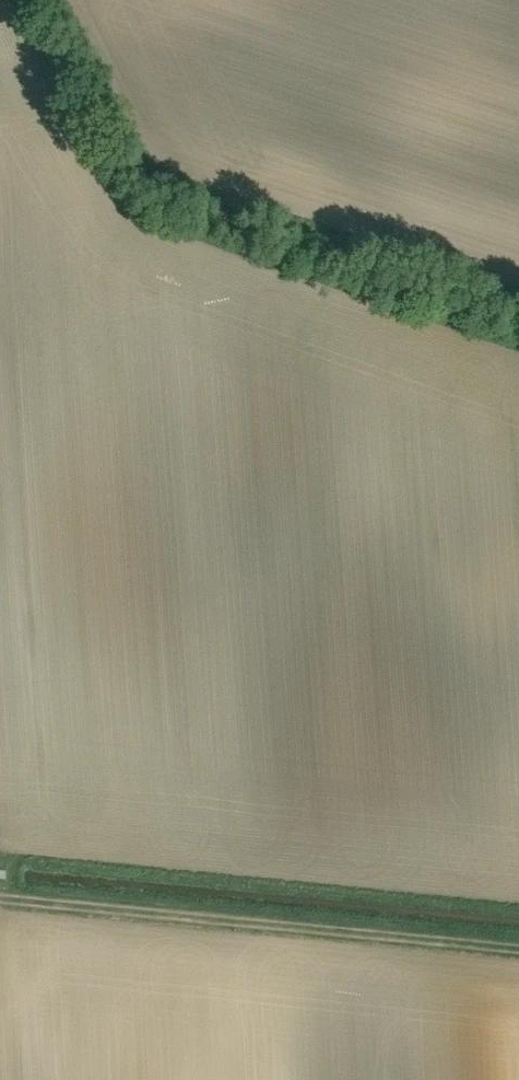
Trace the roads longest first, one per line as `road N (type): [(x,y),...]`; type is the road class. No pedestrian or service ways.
road 1 (track): [(0,896),(518,942)]

